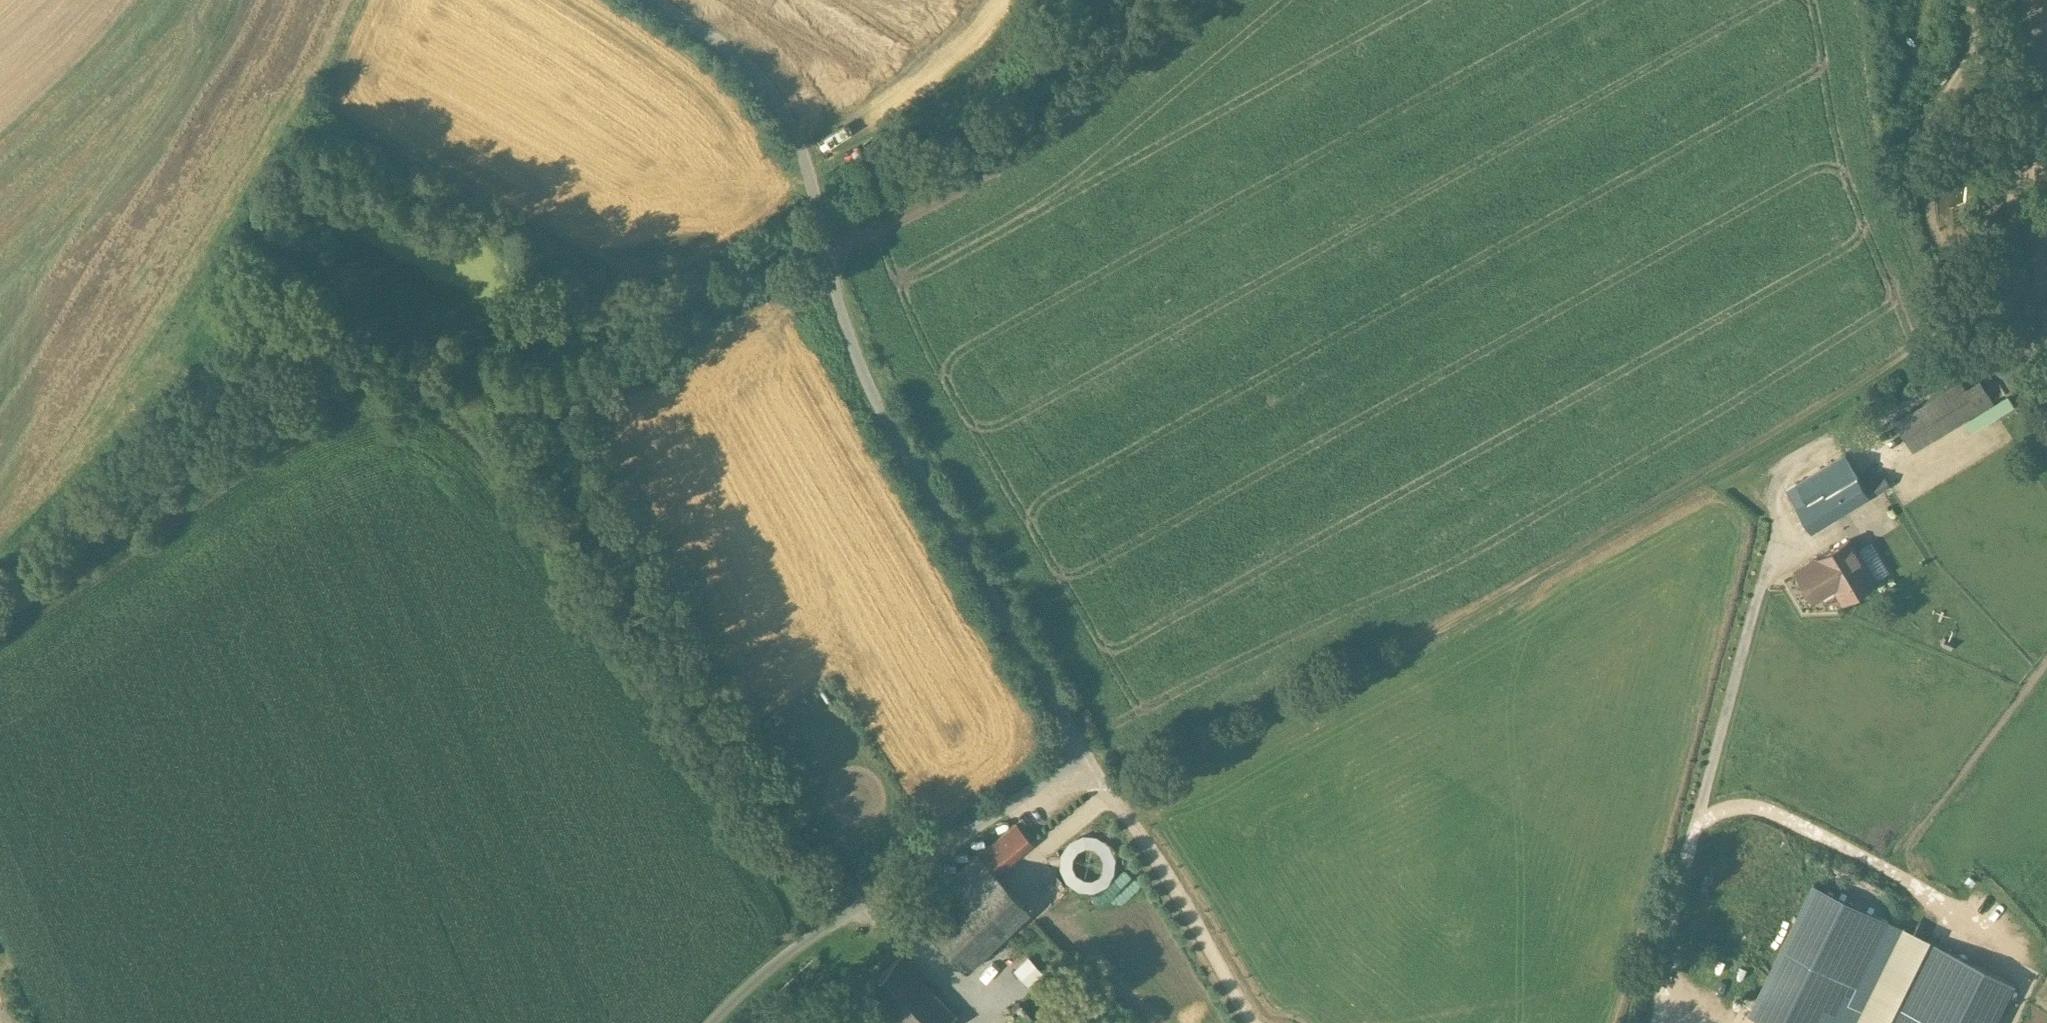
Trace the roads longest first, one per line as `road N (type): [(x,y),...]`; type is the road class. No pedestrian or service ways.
road 1 (residential): [(651,0),(742,64),(795,137),(848,345),(890,442),(1086,748),(840,918),(712,1022)]
road 2 (track): [(1658,1022),(1695,840),(1711,820),(1737,808),(1760,806),(1888,870),(2013,954)]
road 3 (track): [(1210,0),(1036,143),(827,252)]
road 4 (track): [(1086,748),(1252,1022)]

